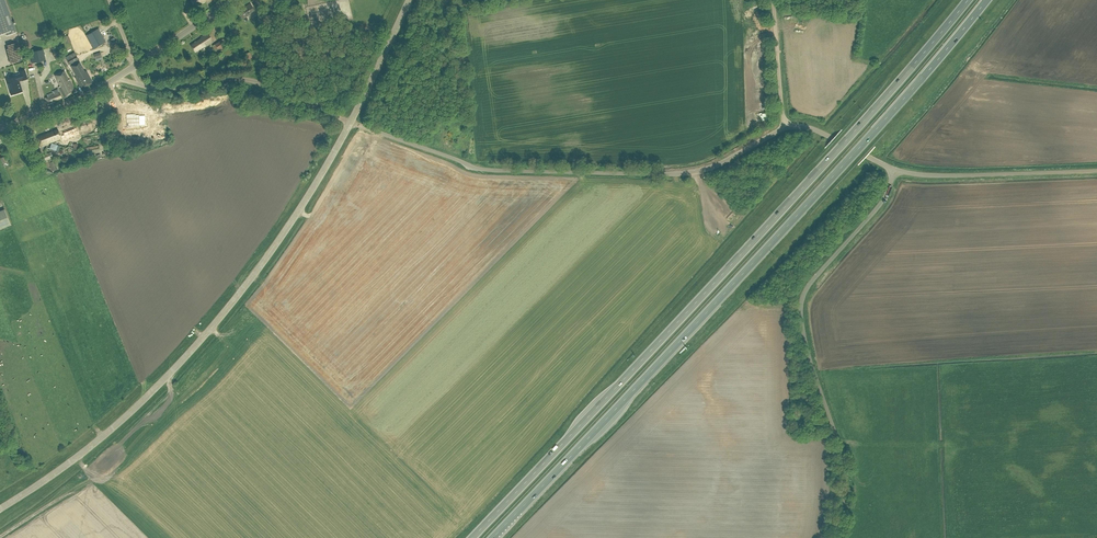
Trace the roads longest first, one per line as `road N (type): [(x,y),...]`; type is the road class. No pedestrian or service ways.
road 1 (trunk): [(968,0),(851,136),(472,537)]
road 2 (trunk): [(492,537),(862,145),(987,0)]
road 3 (tertiary): [(0,508),(102,436),(197,344),(270,254),(350,123)]
road 4 (unclassified): [(786,127),(715,165),(660,174),(481,169),(350,123)]
road 5 (unclassified): [(835,537),(845,472),(808,352),(802,299),(884,200),(896,169)]
road 6 (unclassified): [(350,123),(253,80),(142,85)]
road 7 (unclassified): [(896,169),(951,176),(1096,171)]
road 8 (tertiary): [(350,123),(408,0)]
road 9 (unclassified): [(0,128),(118,78)]
road 10 (unclassified): [(786,127),(773,0)]

